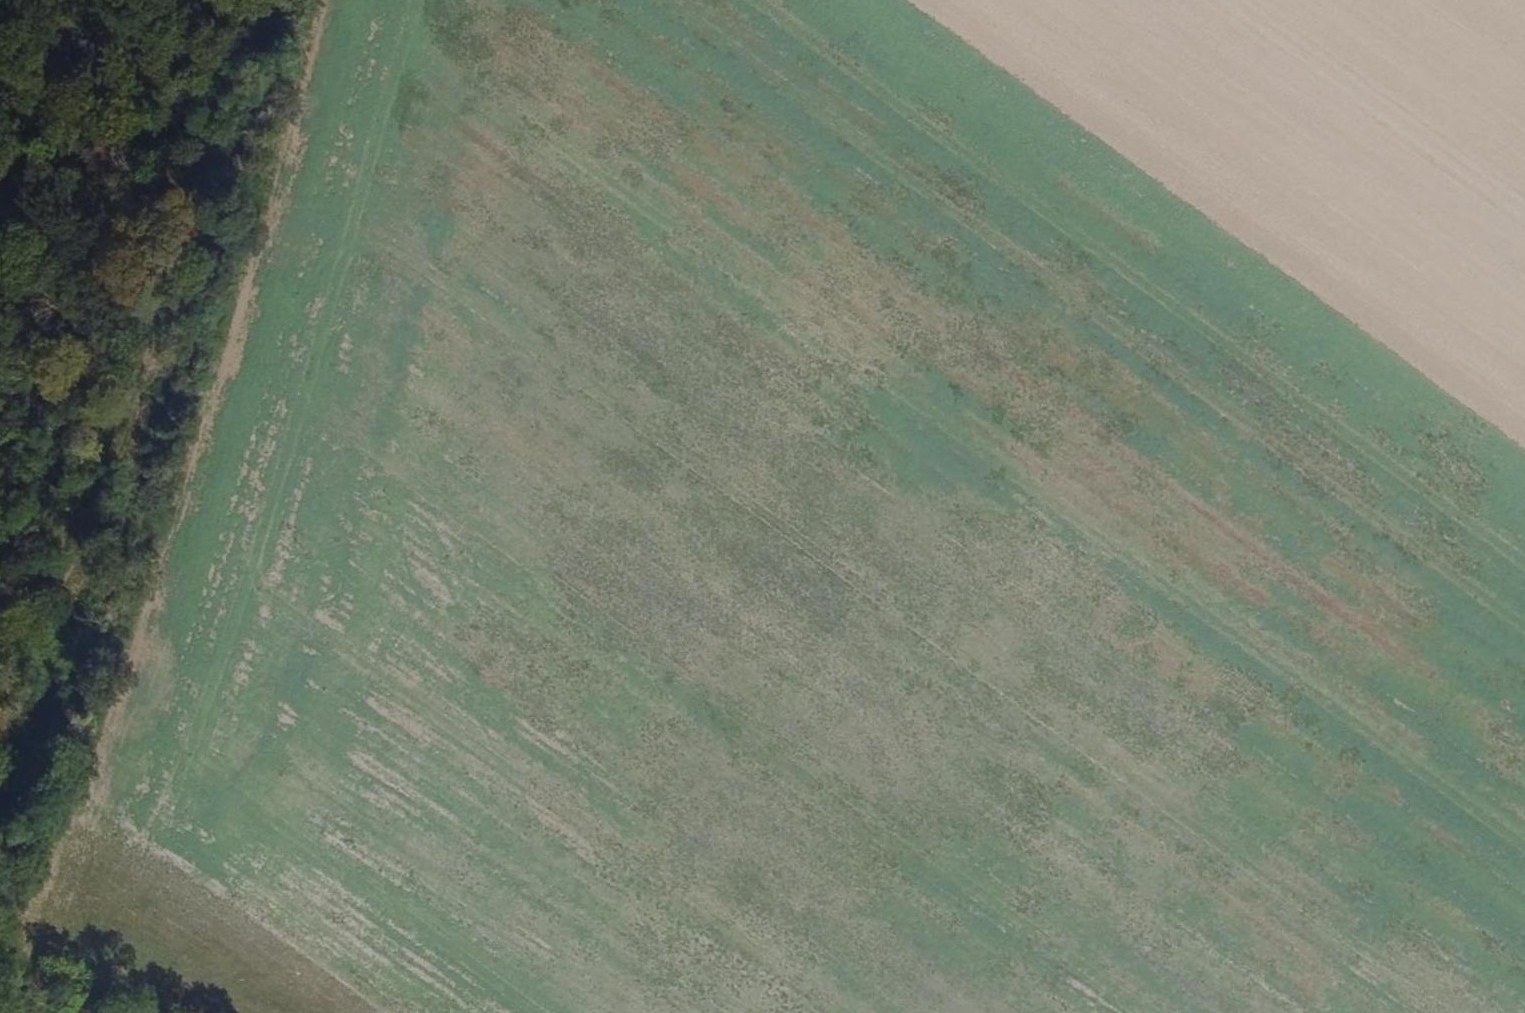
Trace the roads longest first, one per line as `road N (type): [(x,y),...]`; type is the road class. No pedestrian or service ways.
road 1 (track): [(0,940),(314,0)]
road 2 (track): [(133,1012),(0,957)]

